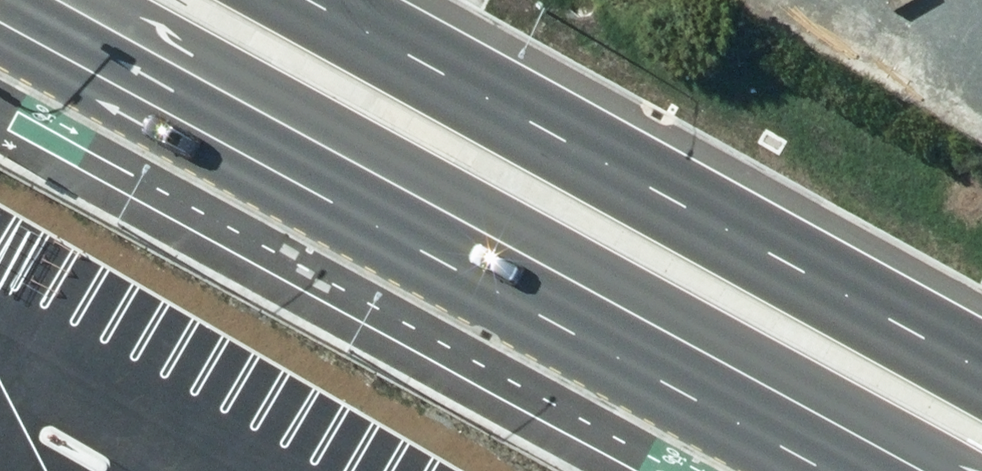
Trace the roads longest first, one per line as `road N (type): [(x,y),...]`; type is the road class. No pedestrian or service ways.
road 1 (primary): [(875,470),(37,0)]
road 2 (primary): [(321,0),(981,357)]

